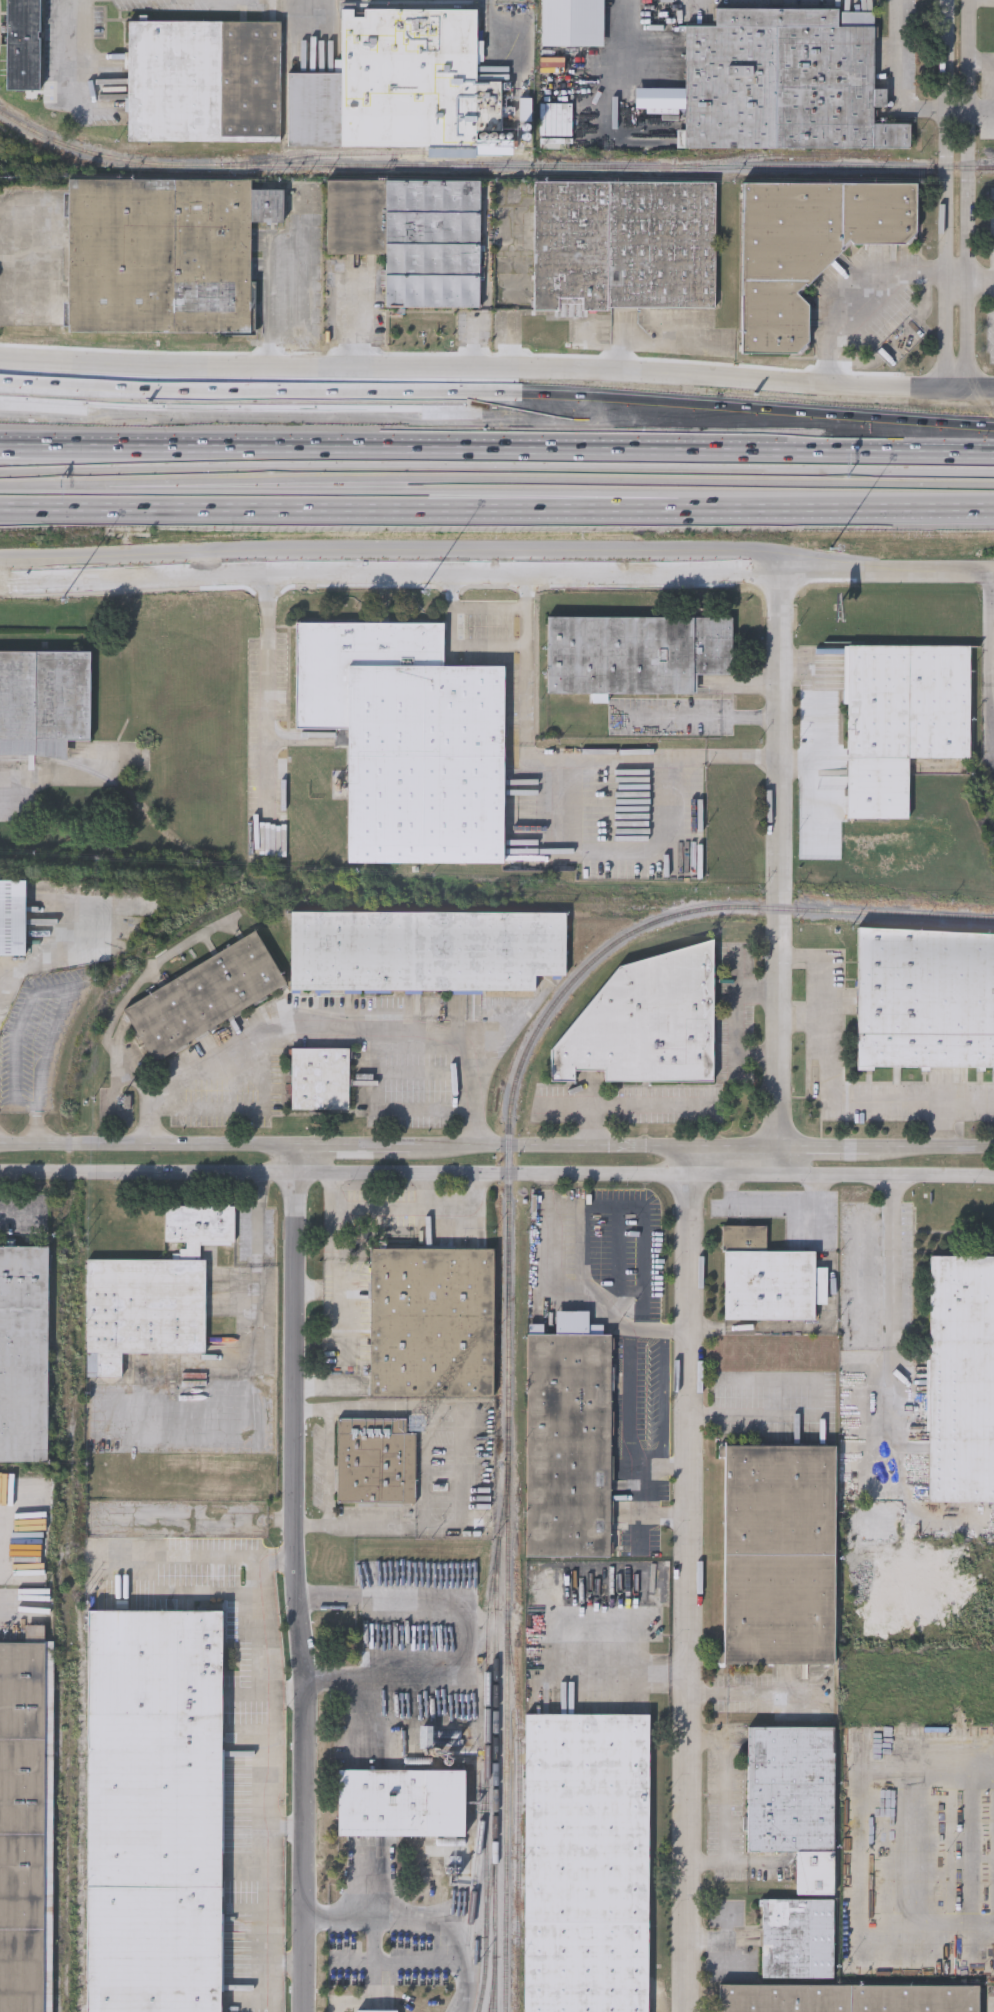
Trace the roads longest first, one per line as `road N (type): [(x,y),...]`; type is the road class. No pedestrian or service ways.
road 1 (motorway): [(993,424),(834,410),(0,378)]
road 2 (motorway): [(0,556),(455,528),(993,528)]
road 3 (residential): [(993,382),(0,362)]
road 4 (motorway): [(993,447),(0,439)]
road 5 (motorway): [(0,499),(993,505)]
road 6 (residential): [(0,571),(993,567)]
road 7 (tertiary): [(993,1147),(0,1146)]
road 8 (residential): [(687,2011),(694,1146)]
road 9 (residential): [(304,2011),(294,1353),(299,1147)]
road 10 (residential): [(778,1177),(779,567)]
road 11 (residential): [(947,0),(946,362),(958,382)]
road 12 (residential): [(958,382),(970,362),(971,0)]

